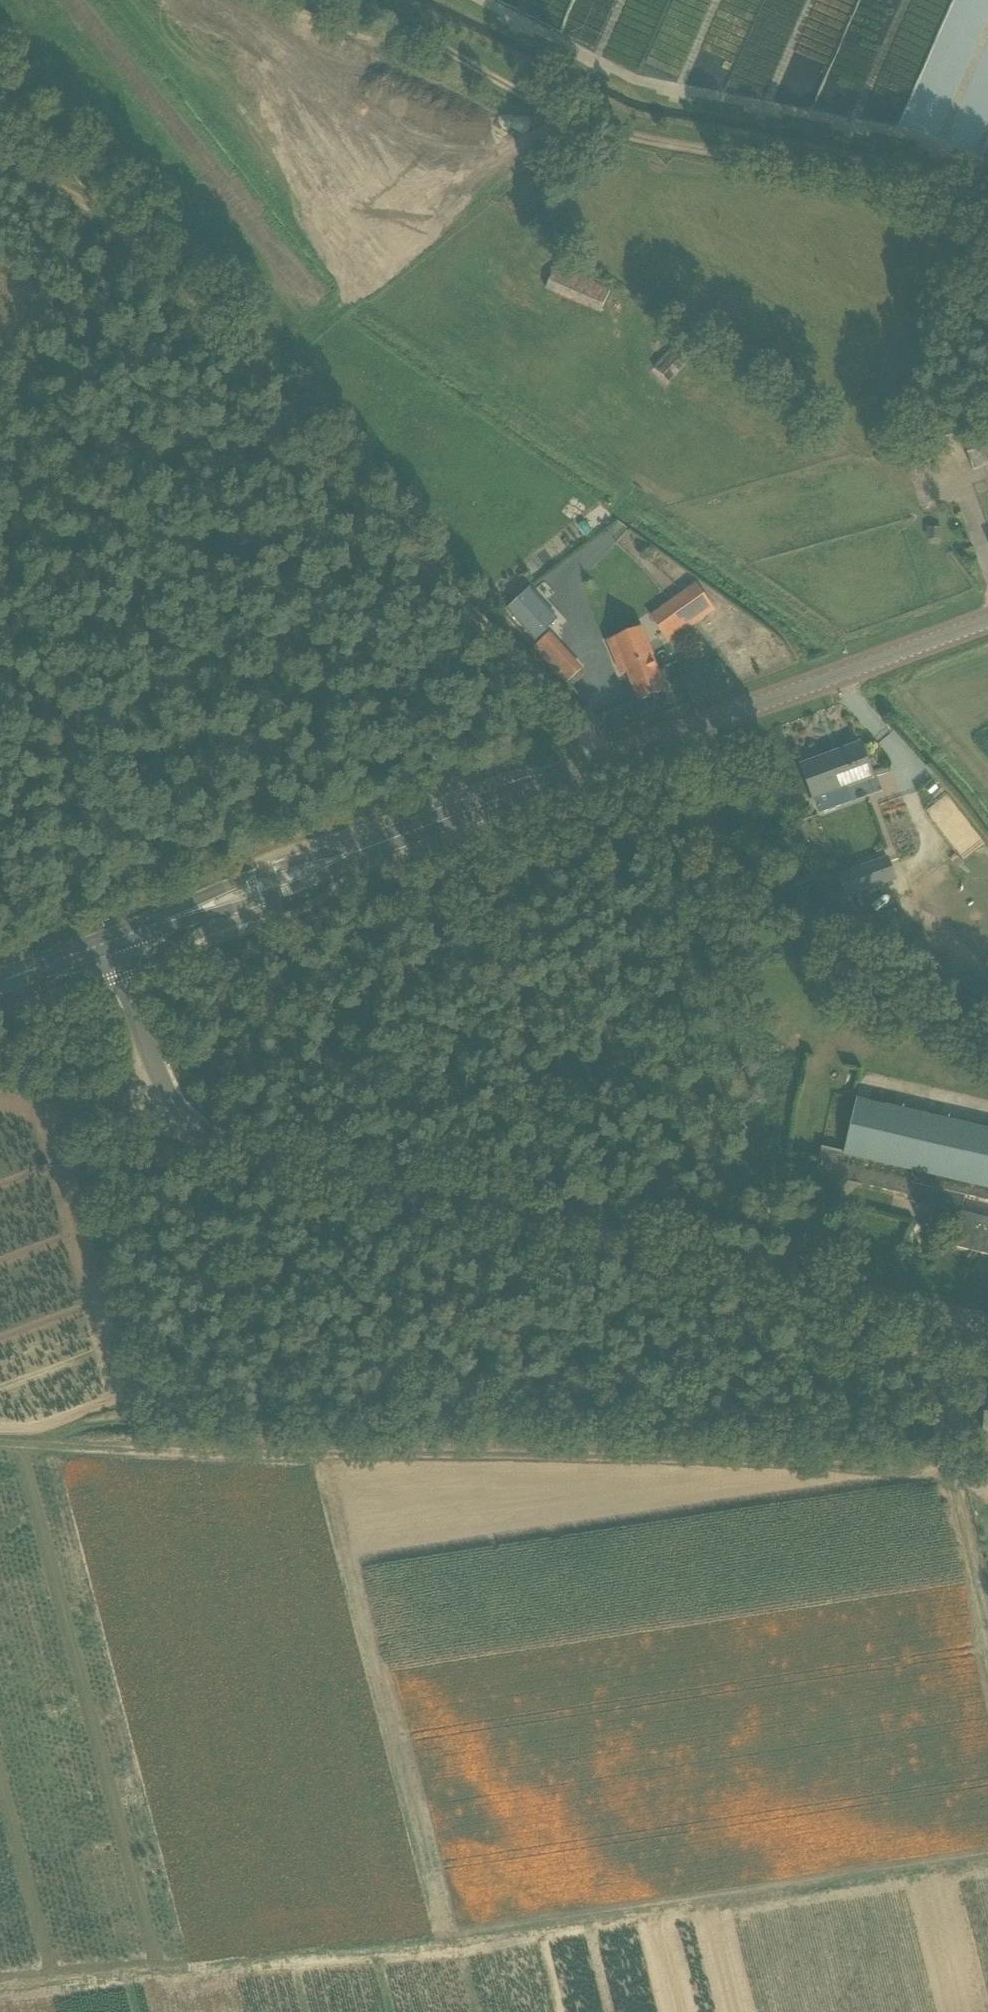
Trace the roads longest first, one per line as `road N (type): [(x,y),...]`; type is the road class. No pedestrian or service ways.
road 1 (track): [(905,1309),(949,1461),(935,1478),(907,1485),(705,1467),(0,1449)]
road 2 (unclassified): [(987,1327),(238,1147),(187,1120),(168,1096),(105,946)]
road 3 (track): [(851,1896),(0,1992)]
road 4 (track): [(102,210),(613,760)]
road 5 (track): [(346,0),(596,134),(870,177),(987,231)]
road 6 (tertiary): [(408,833),(987,617)]
road 7 (tertiary): [(105,946),(274,897),(408,833)]
road 8 (tertiary): [(408,833),(245,880),(105,946)]
road 9 (track): [(0,436),(102,210)]
road 10 (track): [(0,74),(102,210)]

